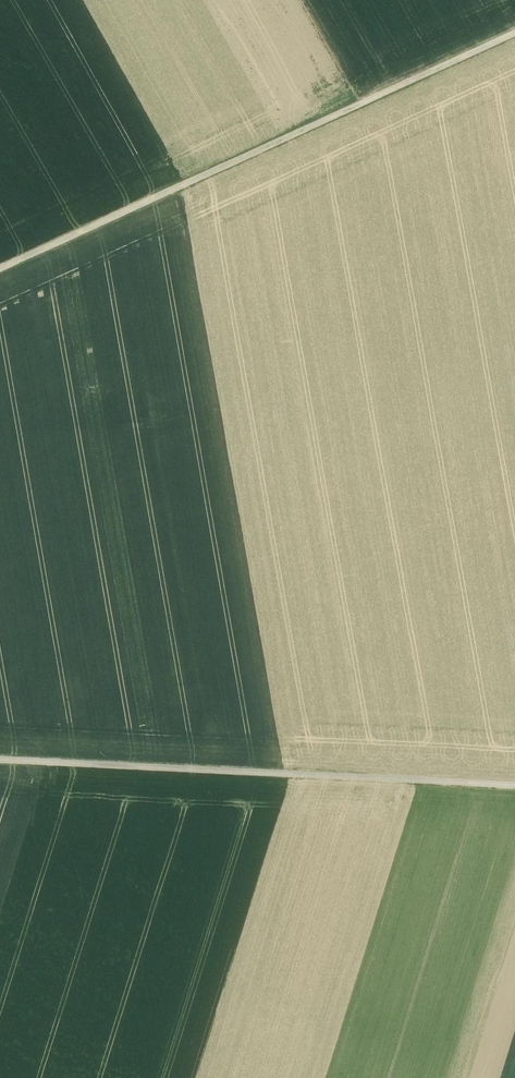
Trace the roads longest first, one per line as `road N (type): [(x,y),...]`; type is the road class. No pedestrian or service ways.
road 1 (track): [(514,33),(0,269)]
road 2 (track): [(514,784),(0,759)]

